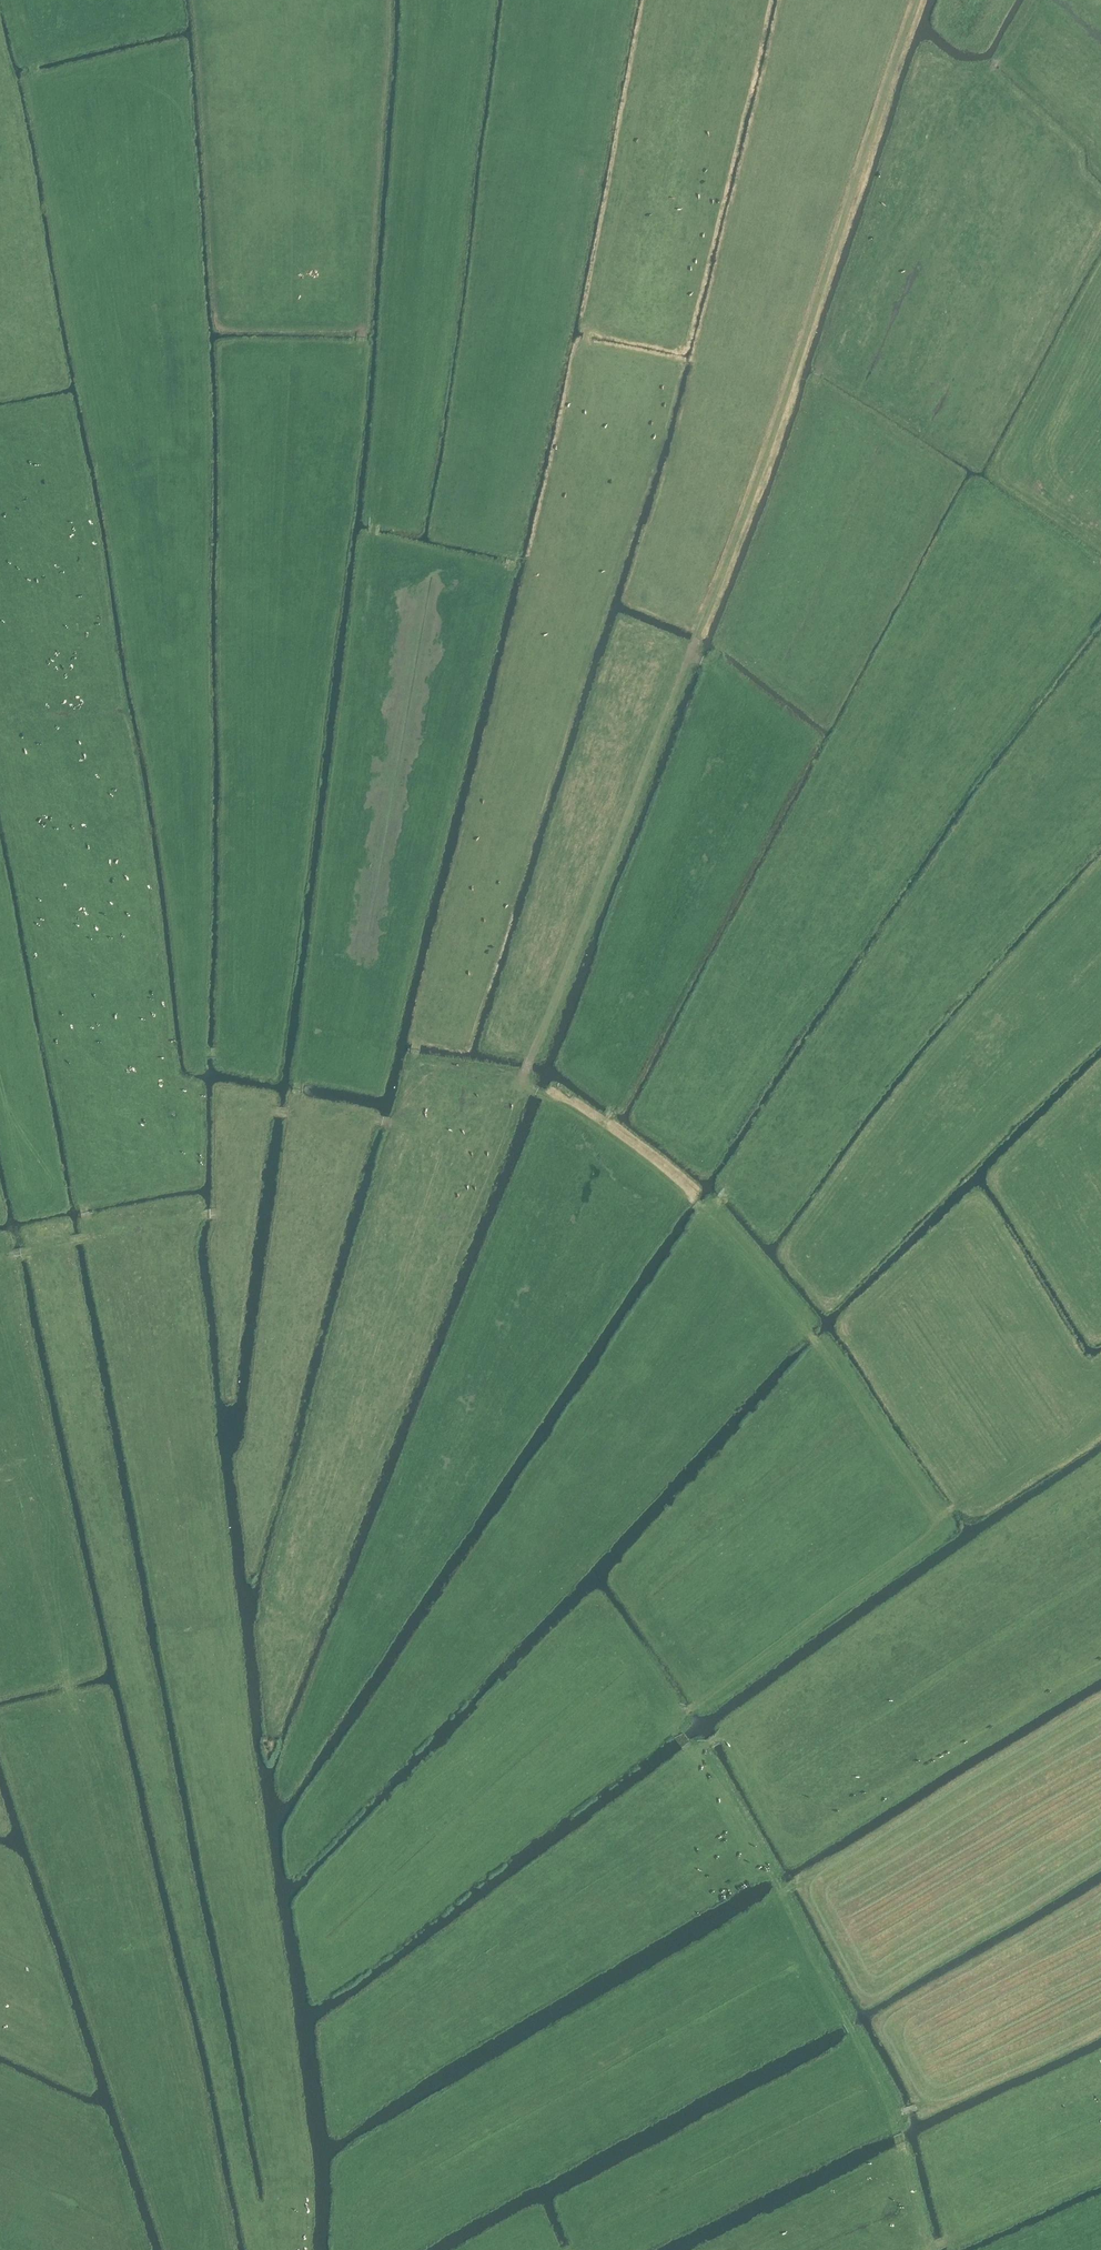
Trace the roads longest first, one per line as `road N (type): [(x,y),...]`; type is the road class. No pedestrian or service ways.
road 1 (track): [(1100,791),(709,1219),(808,1332),(922,1498),(922,1531),(677,1729),(694,1755)]
road 2 (track): [(691,654),(916,0)]
road 3 (track): [(387,0),(367,295),(331,642)]
road 4 (track): [(88,1236),(221,1211),(245,1108),(400,1124),(446,924)]
road 5 (track): [(600,1128),(532,1087),(526,1075),(691,654),(711,665)]
road 6 (track): [(892,2117),(781,1890),(797,1883)]
road 7 (track): [(781,1890),(694,1755),(724,1734)]
road 8 (track): [(927,2249),(892,2117),(921,2106)]
road 9 (track): [(709,1219),(600,1128),(613,1107)]
road 10 (track): [(0,1257),(88,1236),(79,1162)]

